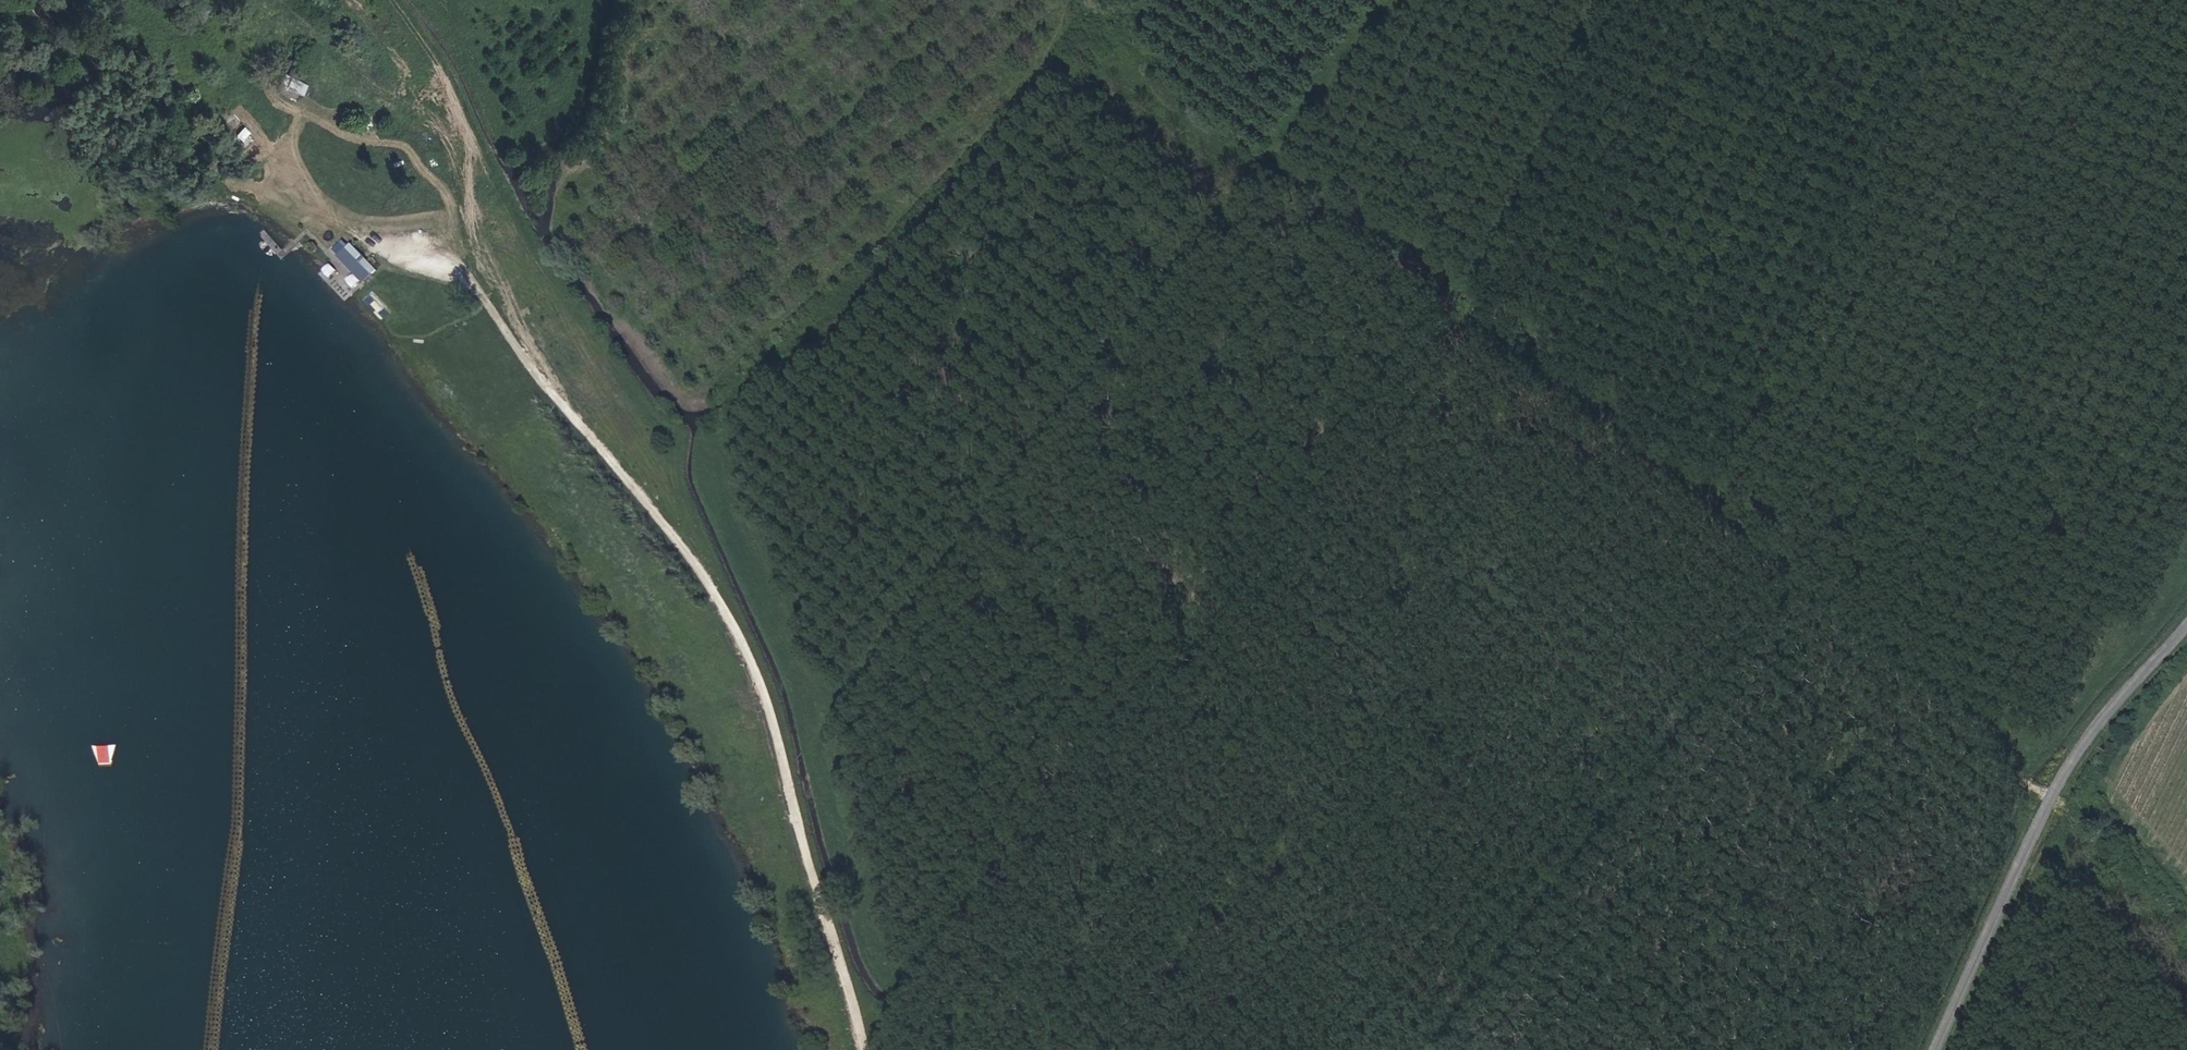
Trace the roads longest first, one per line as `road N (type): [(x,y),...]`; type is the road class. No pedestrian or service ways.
road 1 (unclassified): [(1937,1049),(2080,753),(2186,627)]
road 2 (track): [(478,291),(469,211),(349,183),(239,65),(154,0)]

